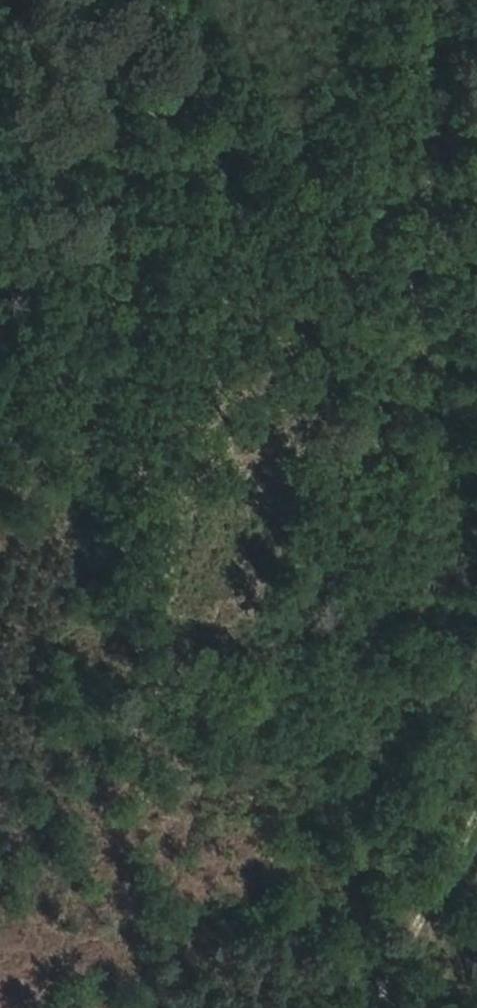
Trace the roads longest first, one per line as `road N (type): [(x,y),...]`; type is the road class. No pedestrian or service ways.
road 1 (track): [(374,1007),(476,811)]

